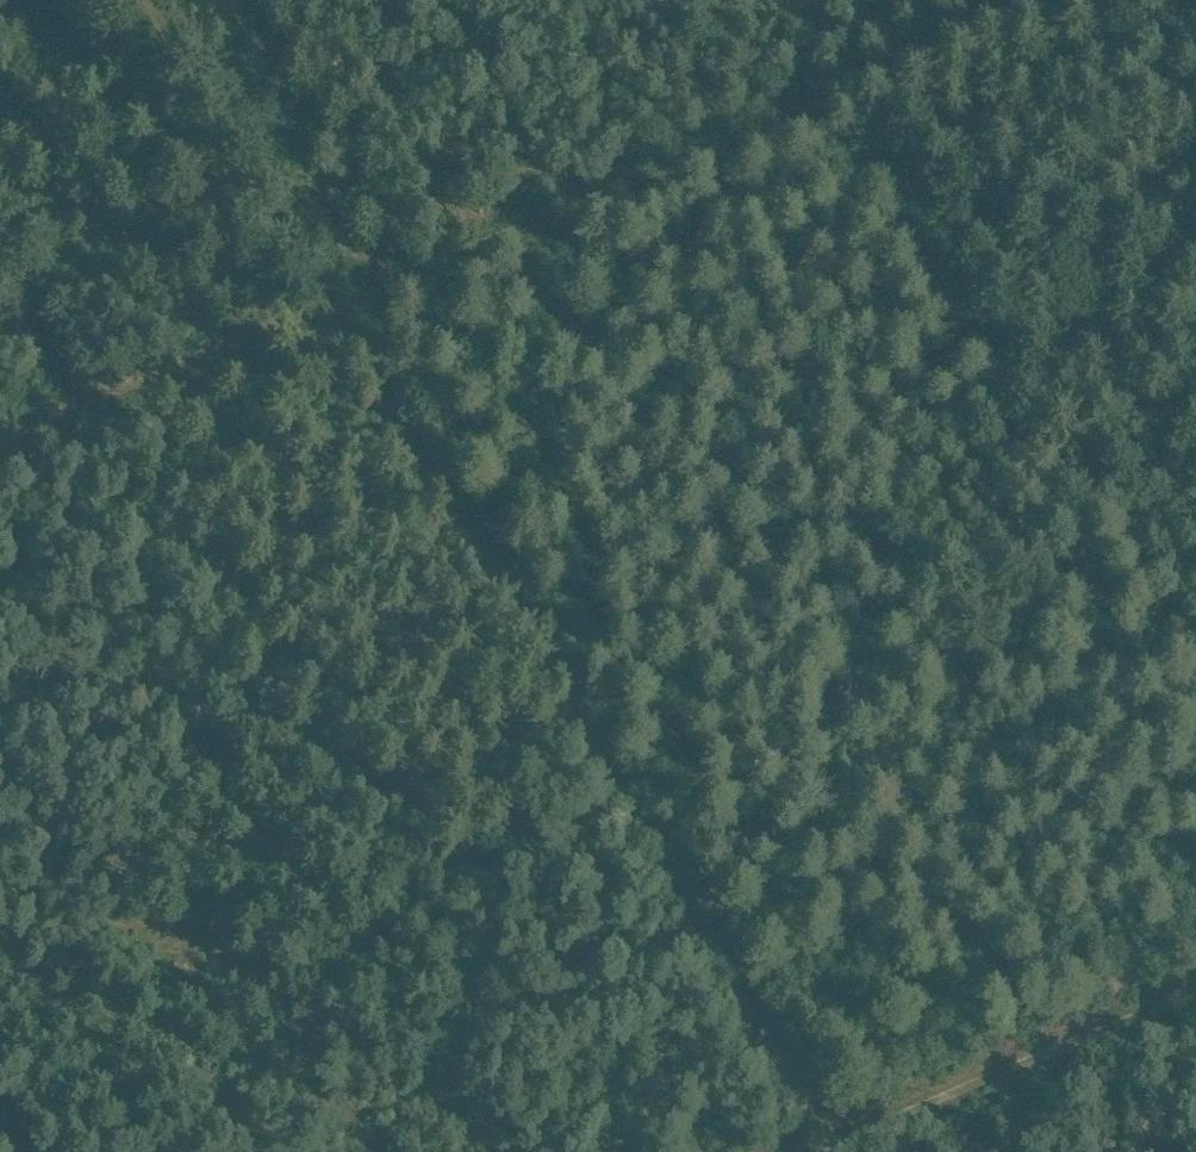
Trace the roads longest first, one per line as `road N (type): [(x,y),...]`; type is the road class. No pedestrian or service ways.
road 1 (track): [(1065,0),(340,302),(833,1147)]
road 2 (track): [(0,435),(340,302),(155,0)]
road 3 (track): [(821,1151),(1195,984)]

